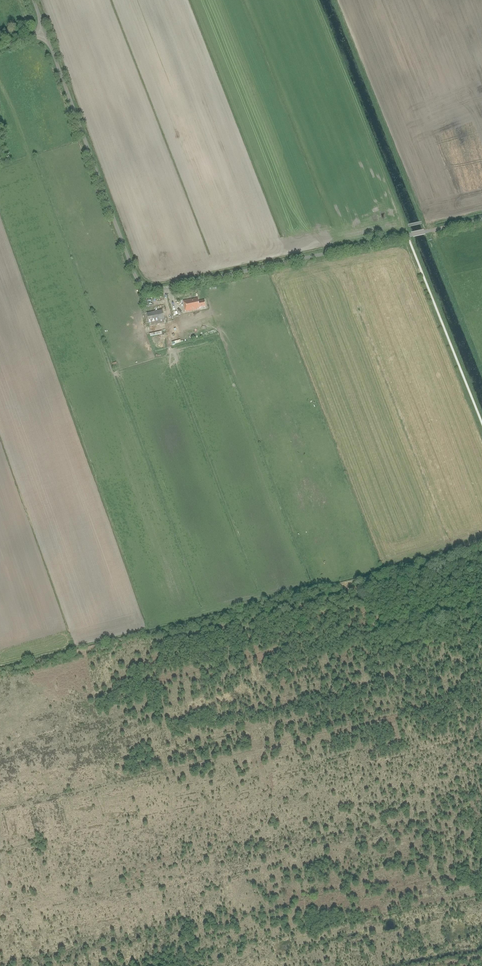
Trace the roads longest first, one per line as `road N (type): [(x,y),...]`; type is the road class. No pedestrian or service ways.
road 1 (unclassified): [(408,235),(162,288),(146,285),(131,265),(43,31)]

